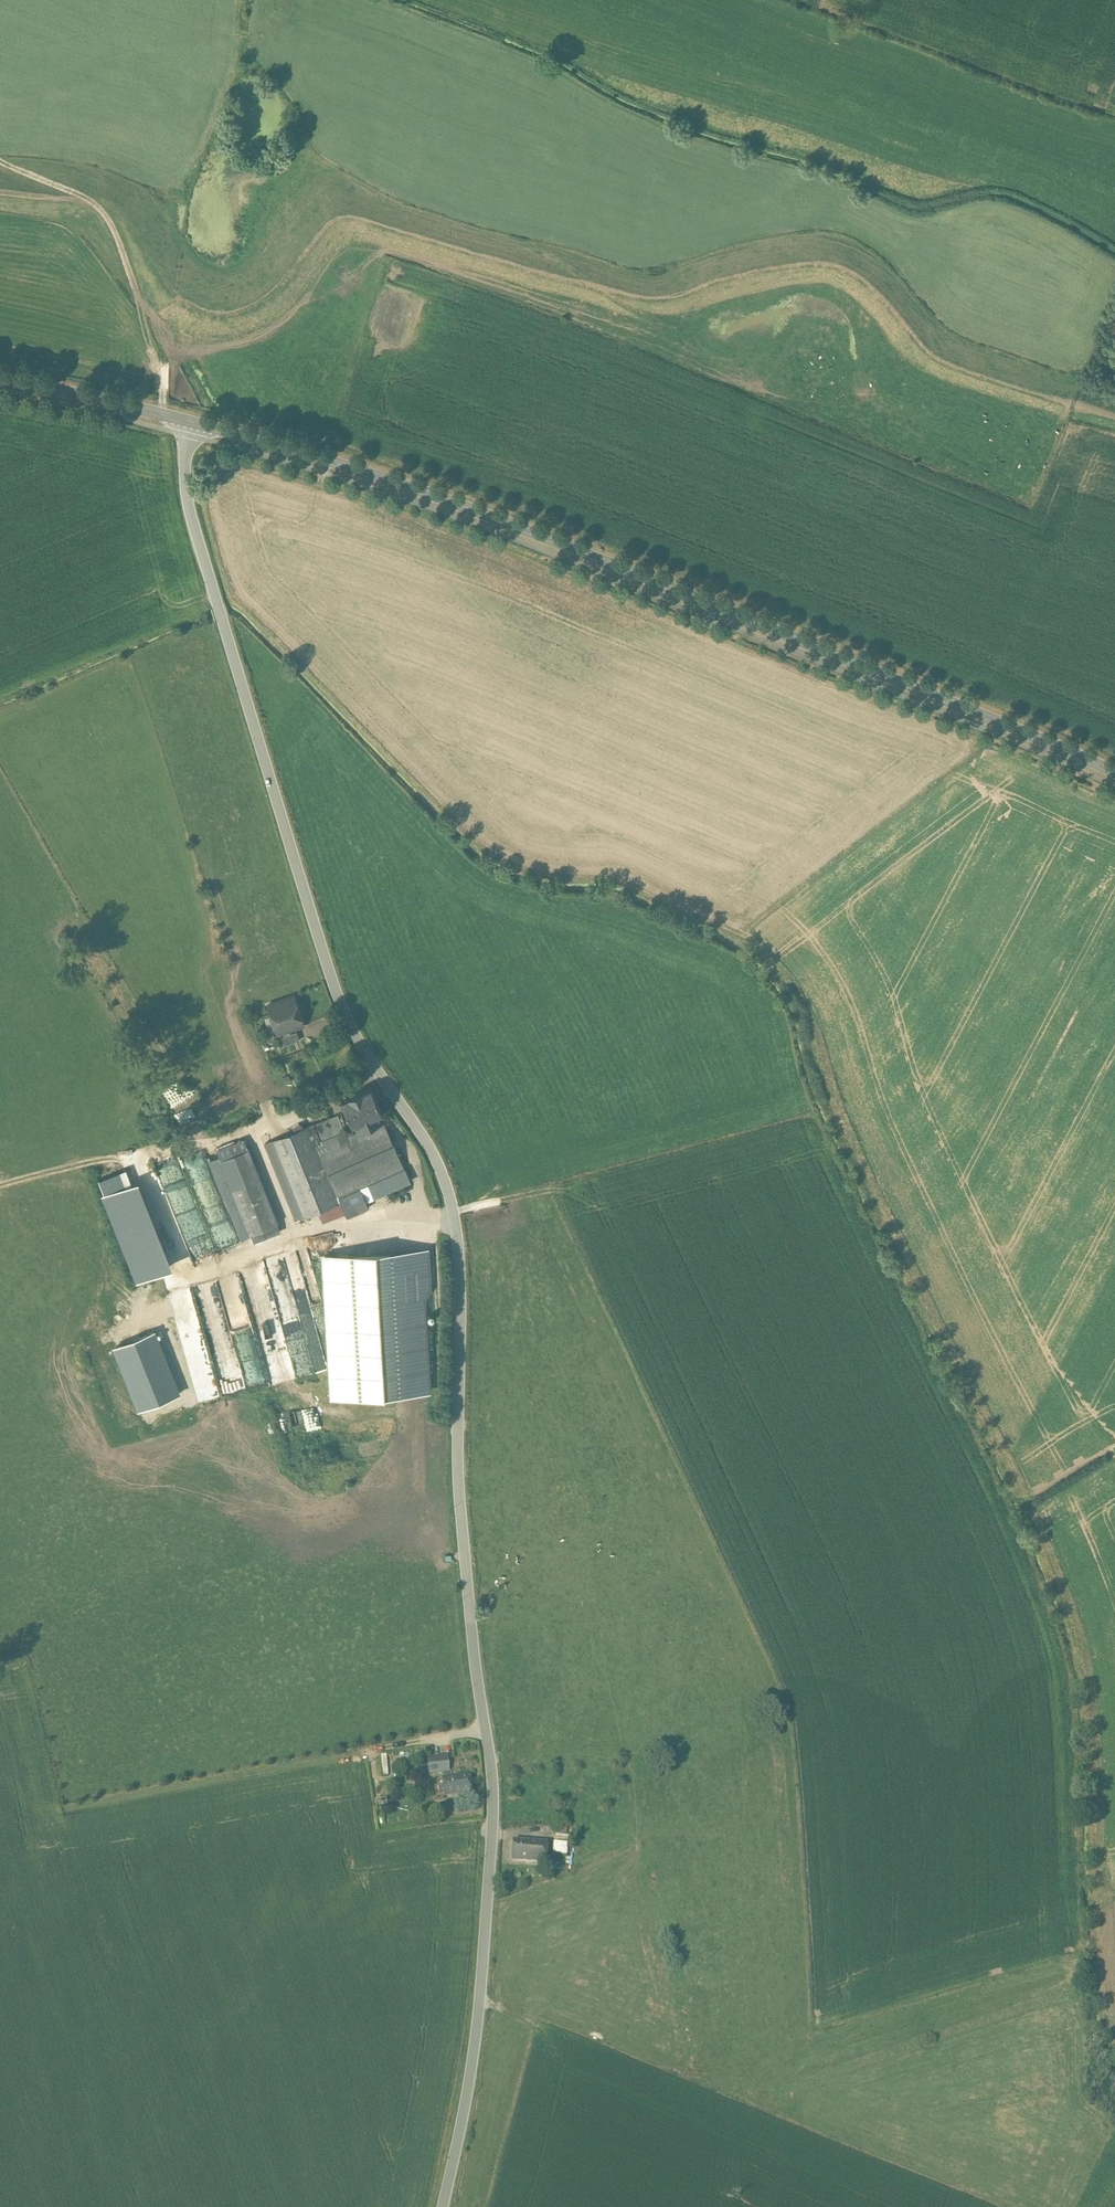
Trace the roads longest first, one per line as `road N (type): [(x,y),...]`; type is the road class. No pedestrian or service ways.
road 1 (unclassified): [(444,2206),(472,2077),(492,1880),(491,1772),(461,1482),(461,1248),(432,1150),(342,1013),(196,521),(187,461),(195,425)]
road 2 (tertiary): [(195,425),(405,486),(1114,776)]
road 3 (tertiary): [(0,381),(195,425)]

